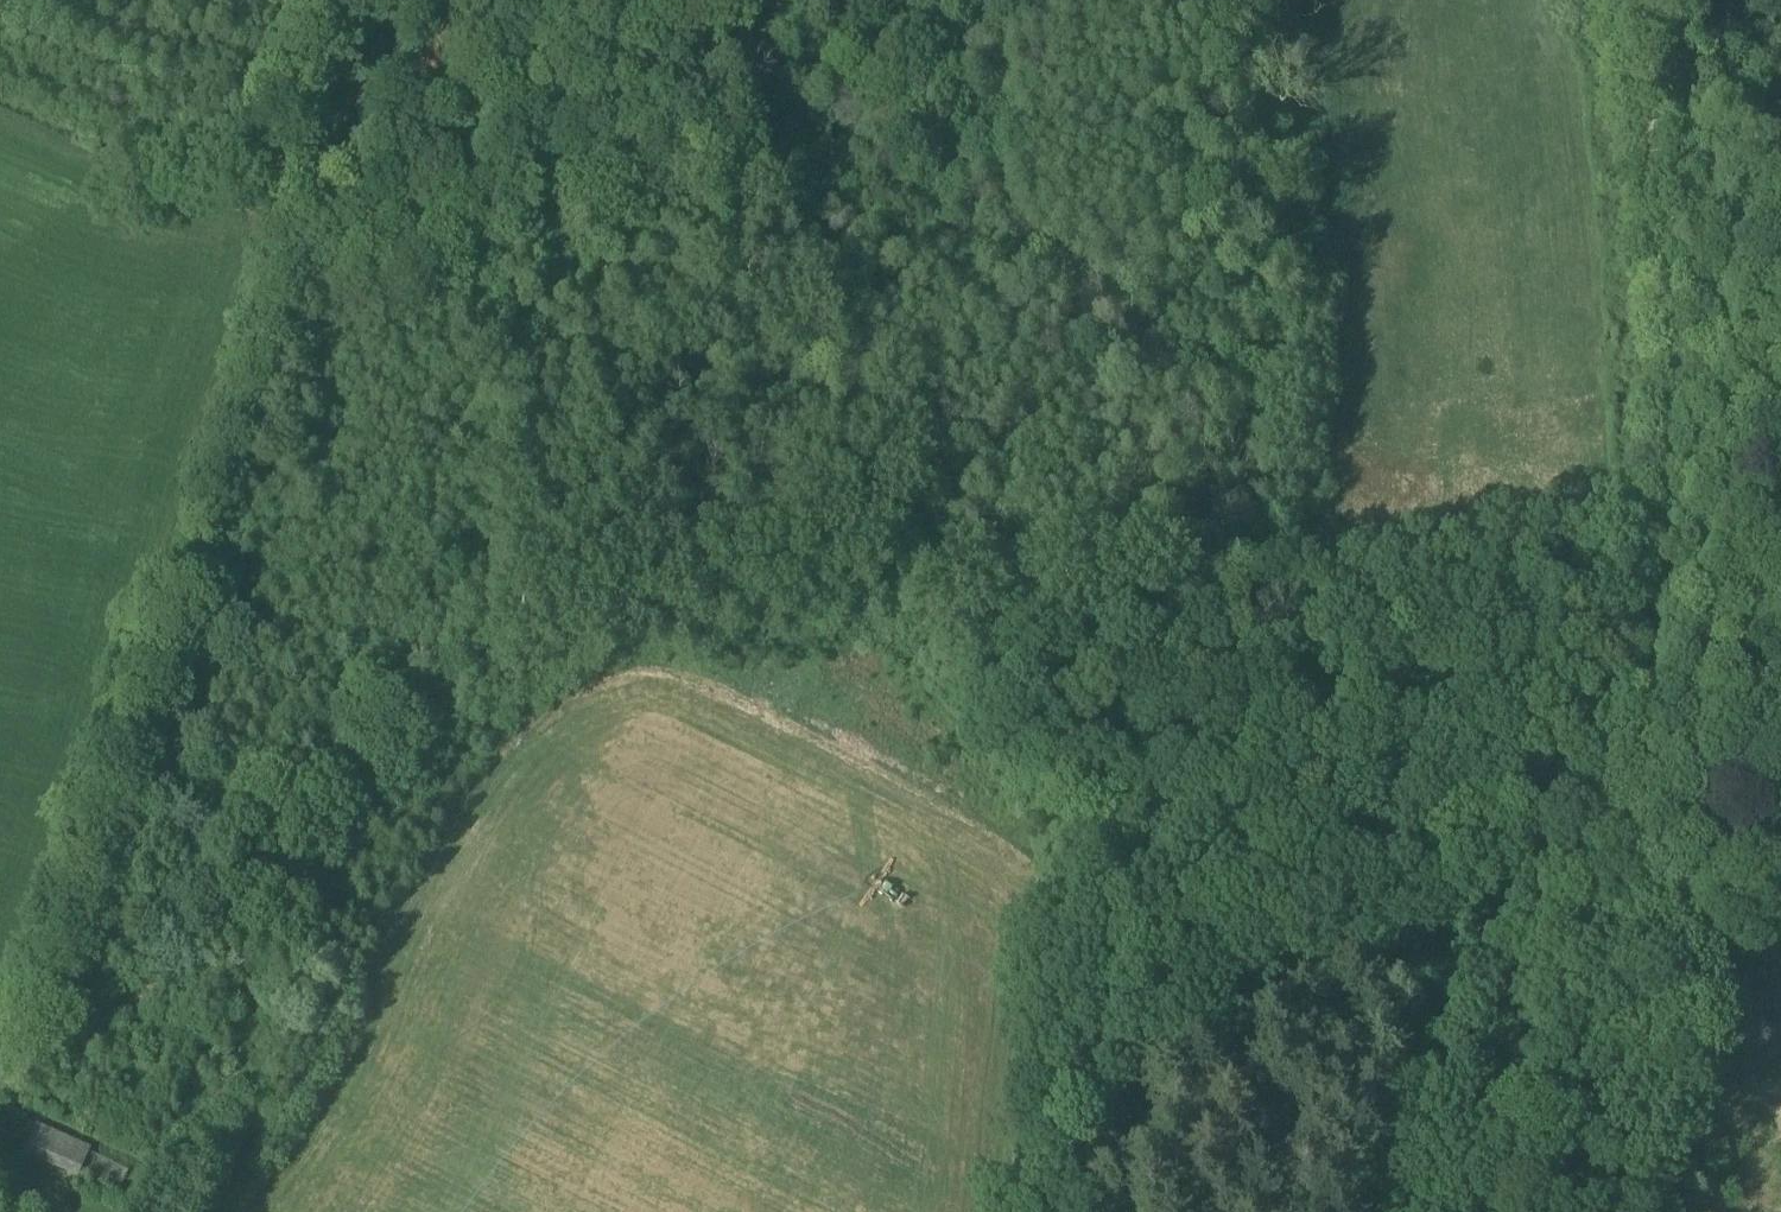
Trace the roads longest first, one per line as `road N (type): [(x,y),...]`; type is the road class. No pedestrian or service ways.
road 1 (track): [(1488,1211),(1495,1147),(1640,734),(1685,410),(1631,0)]
road 2 (track): [(356,0),(0,1076)]

